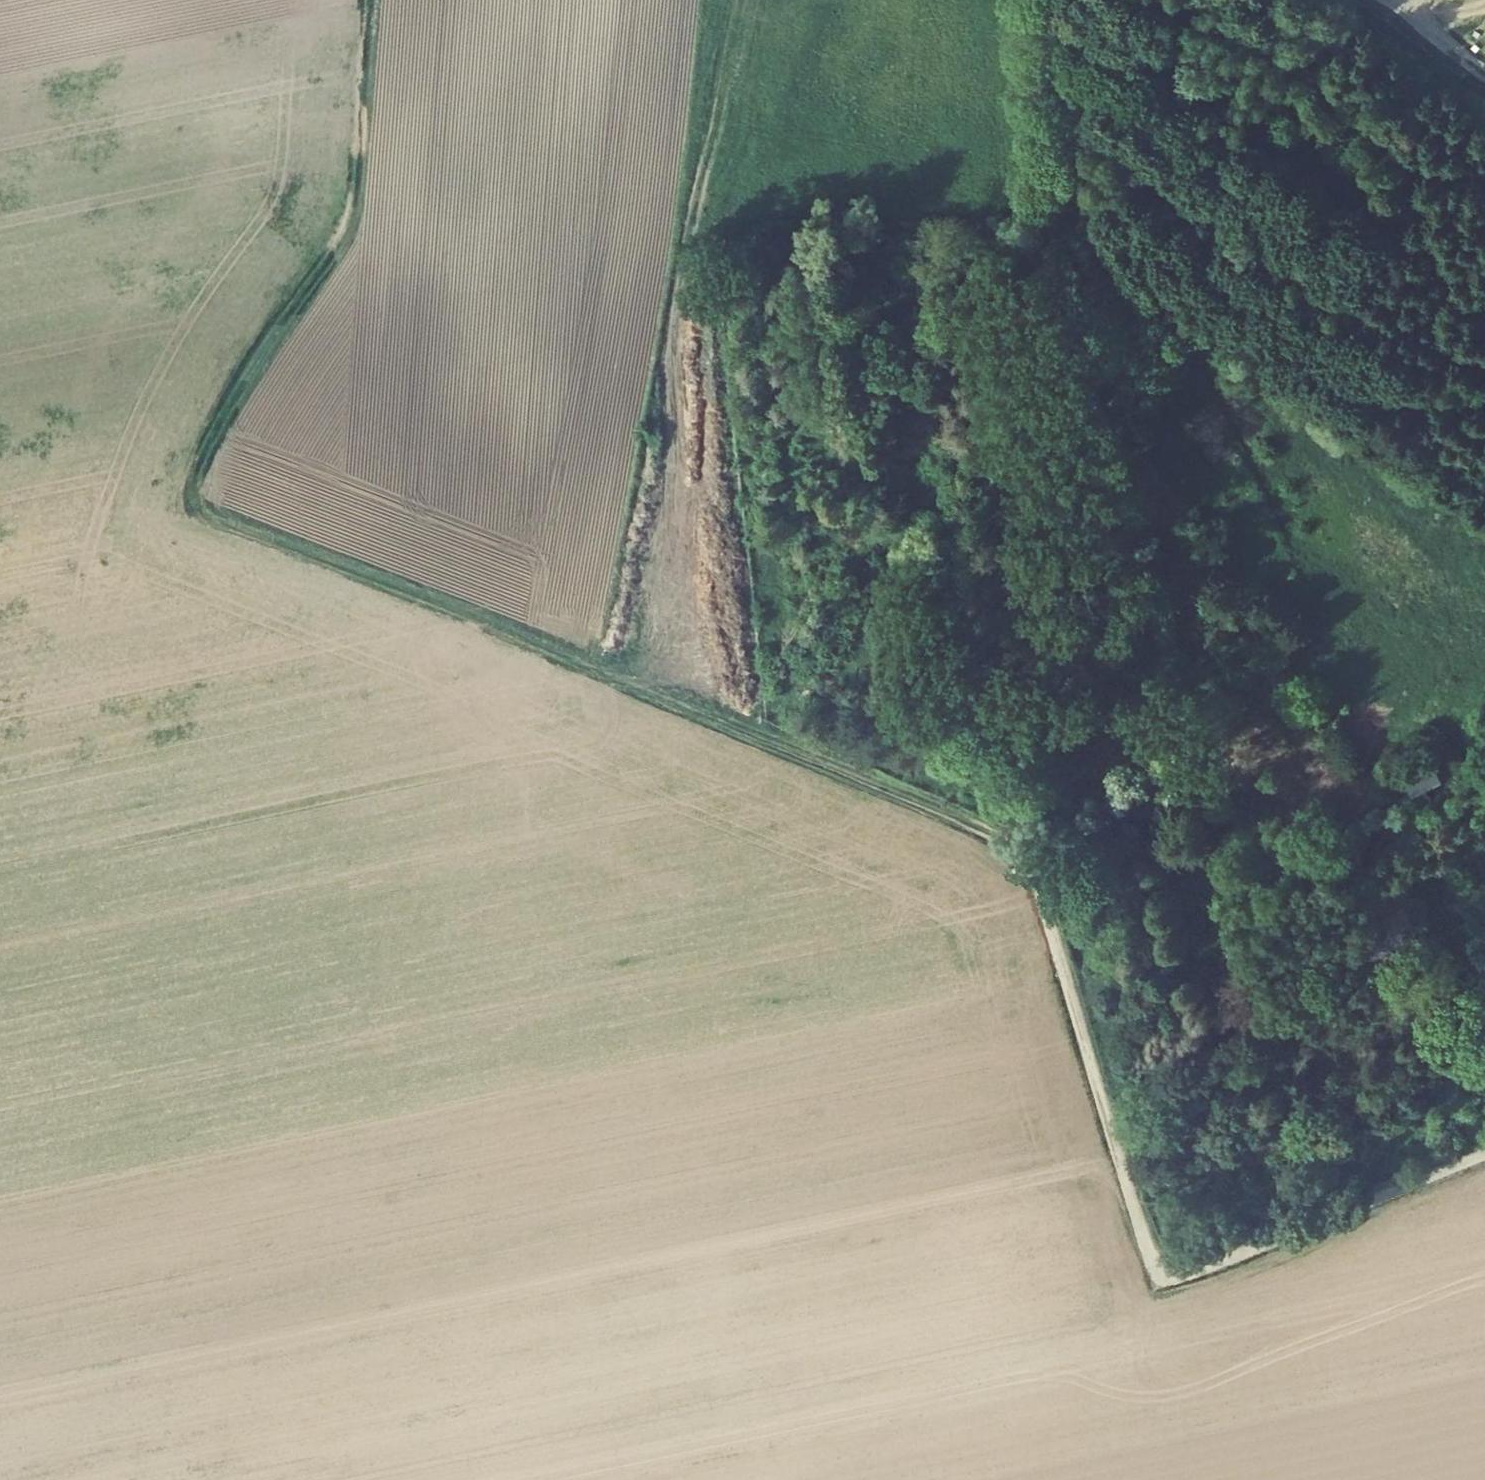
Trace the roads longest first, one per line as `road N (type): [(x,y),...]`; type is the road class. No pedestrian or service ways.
road 1 (unclassified): [(1484,1152),(1201,1269),(1176,1273),(1158,1266),(1033,875)]
road 2 (unclassified): [(1388,0),(1484,71)]

